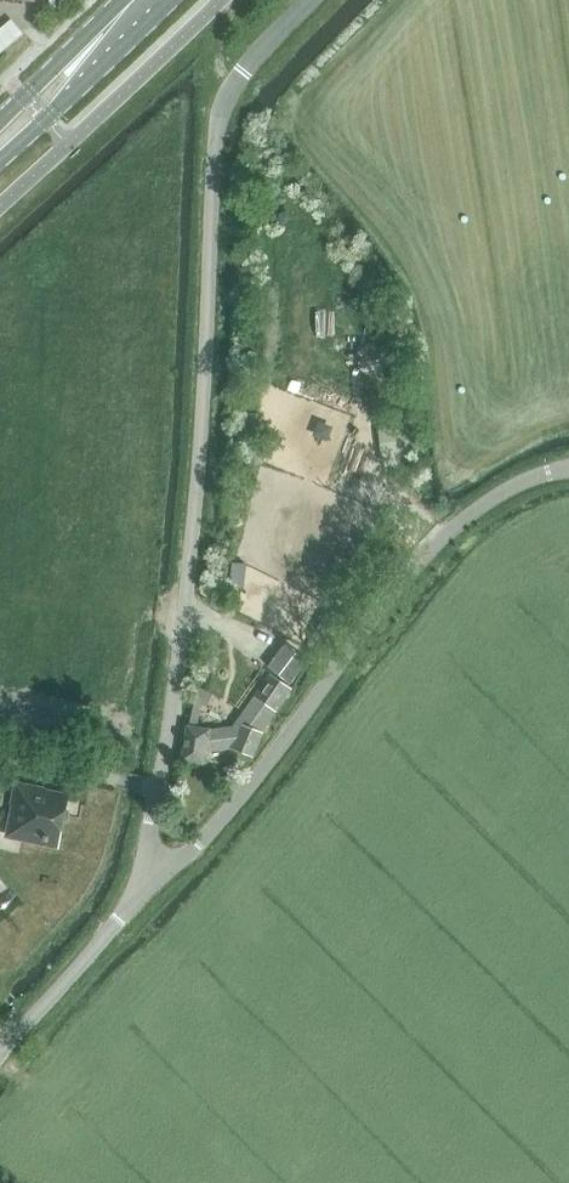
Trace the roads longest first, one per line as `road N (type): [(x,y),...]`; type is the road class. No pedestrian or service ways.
road 1 (unclassified): [(152,881),(193,568),(218,124),(232,83),(309,0)]
road 2 (unclassified): [(568,467),(519,483),(467,517),(196,848),(152,881)]
road 3 (unclassified): [(0,1060),(152,881)]
road 4 (secondary): [(0,140),(145,0)]

